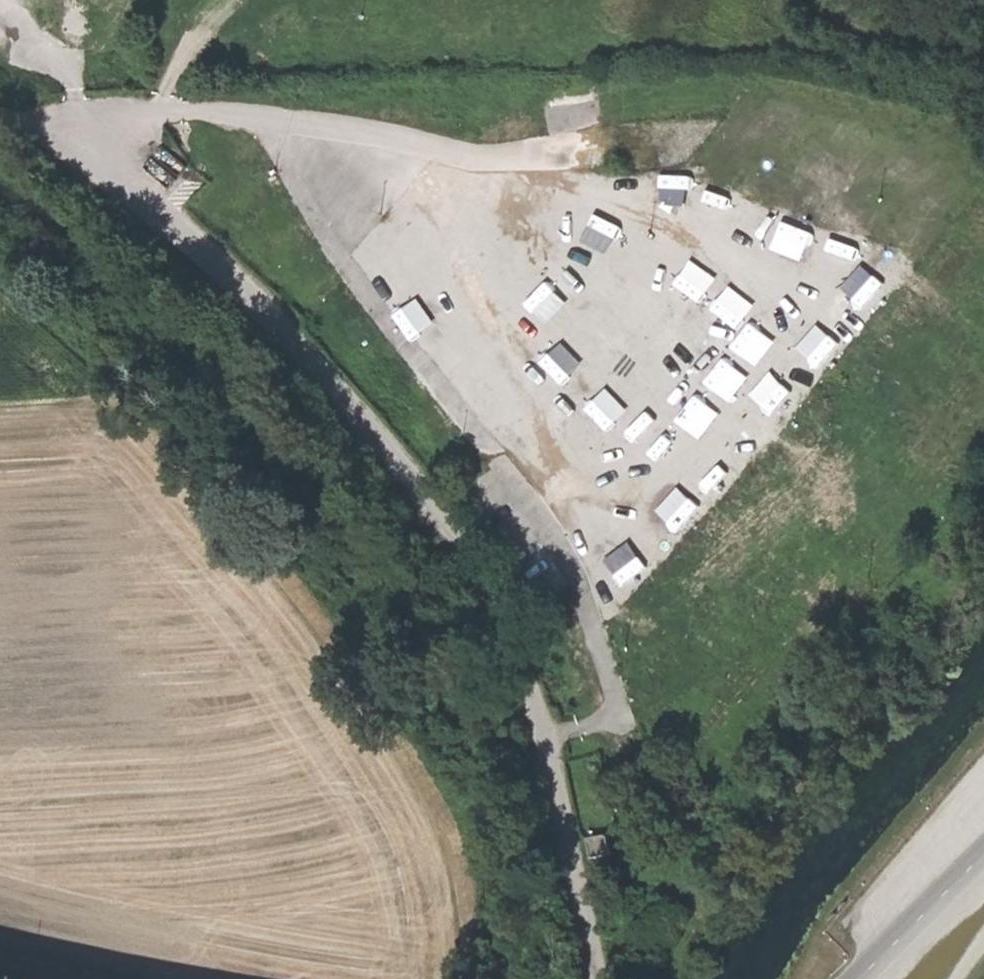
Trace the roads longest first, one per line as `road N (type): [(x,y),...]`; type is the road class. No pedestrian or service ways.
road 1 (tertiary): [(983,846),(858,978)]

